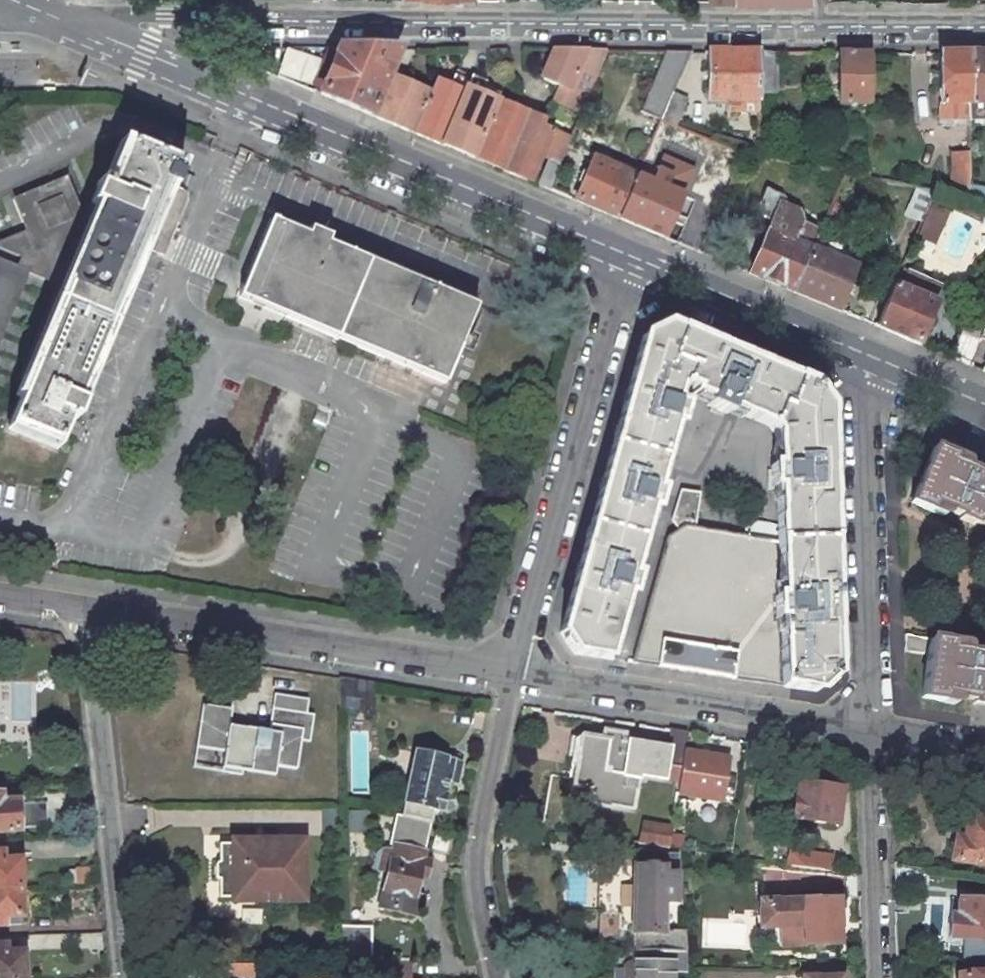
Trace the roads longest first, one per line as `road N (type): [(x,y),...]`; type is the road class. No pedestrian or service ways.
road 1 (residential): [(984,25),(223,15)]
road 2 (secondary): [(191,78),(629,265)]
road 3 (residential): [(511,674),(86,610)]
road 4 (residential): [(511,674),(629,265)]
road 5 (residential): [(128,977),(86,610)]
road 6 (residential): [(870,728),(511,674)]
road 7 (residential): [(870,728),(865,389),(872,369)]
road 8 (residential): [(497,977),(477,855),(511,674)]
road 9 (secondary): [(629,265),(872,369)]
road 10 (residential): [(878,977),(870,728)]
road 11 (residential): [(223,15),(37,14)]
road 12 (secondary): [(37,14),(191,78)]
road 13 (secondary): [(872,369),(984,414)]

